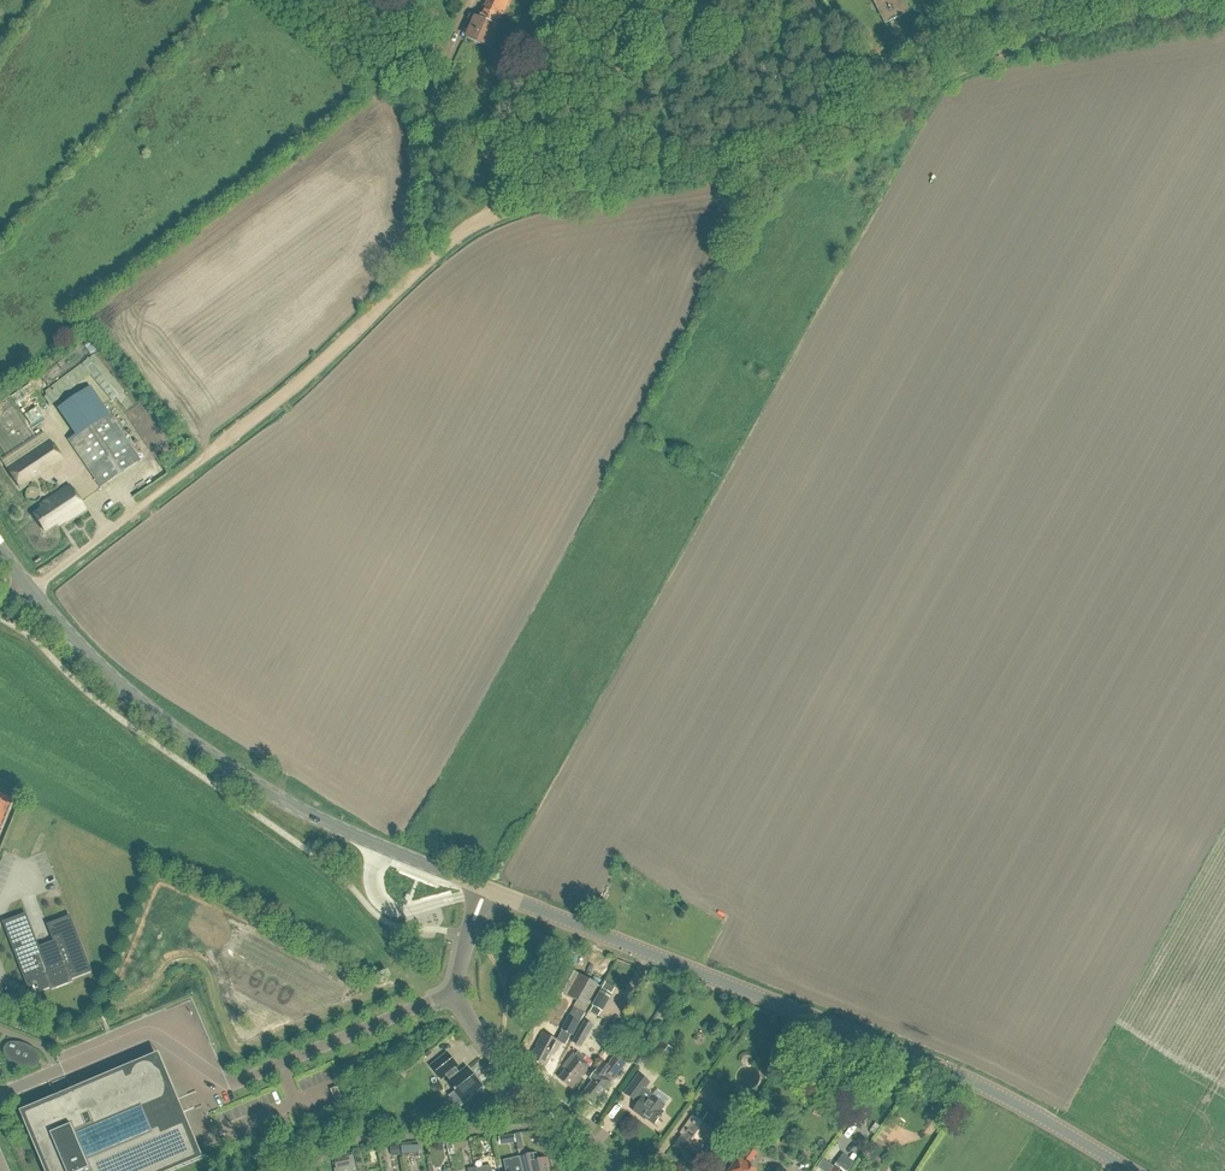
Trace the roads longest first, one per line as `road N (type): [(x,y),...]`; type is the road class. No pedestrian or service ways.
road 1 (track): [(534,204),(753,167),(971,66),(1224,10)]
road 2 (secondary): [(1130,1170),(953,1074),(487,889)]
road 3 (track): [(487,218),(431,258),(283,396),(31,591)]
road 4 (residential): [(0,1094),(150,1034),(235,1083),(459,992)]
road 5 (secondary): [(381,847),(274,796),(187,740),(110,676),(31,591)]
road 6 (unclassified): [(615,1168),(509,1071),(459,992)]
road 7 (unclassified): [(487,889),(394,911),(374,886),(381,847)]

